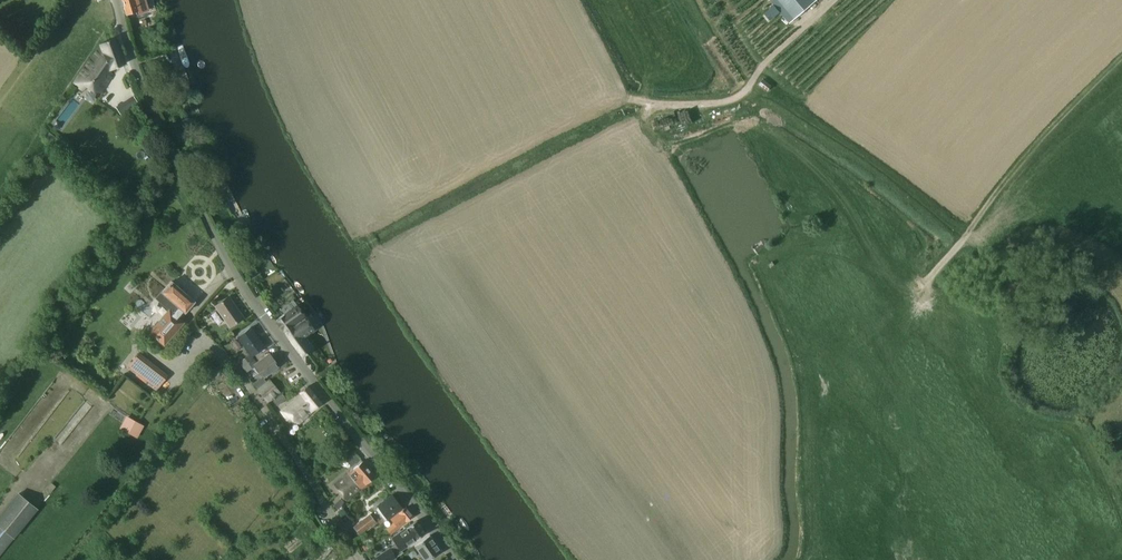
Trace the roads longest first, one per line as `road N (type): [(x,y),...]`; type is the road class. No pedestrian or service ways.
road 1 (residential): [(452,559),(235,277),(137,72),(116,0)]
road 2 (residential): [(360,559),(239,371)]

